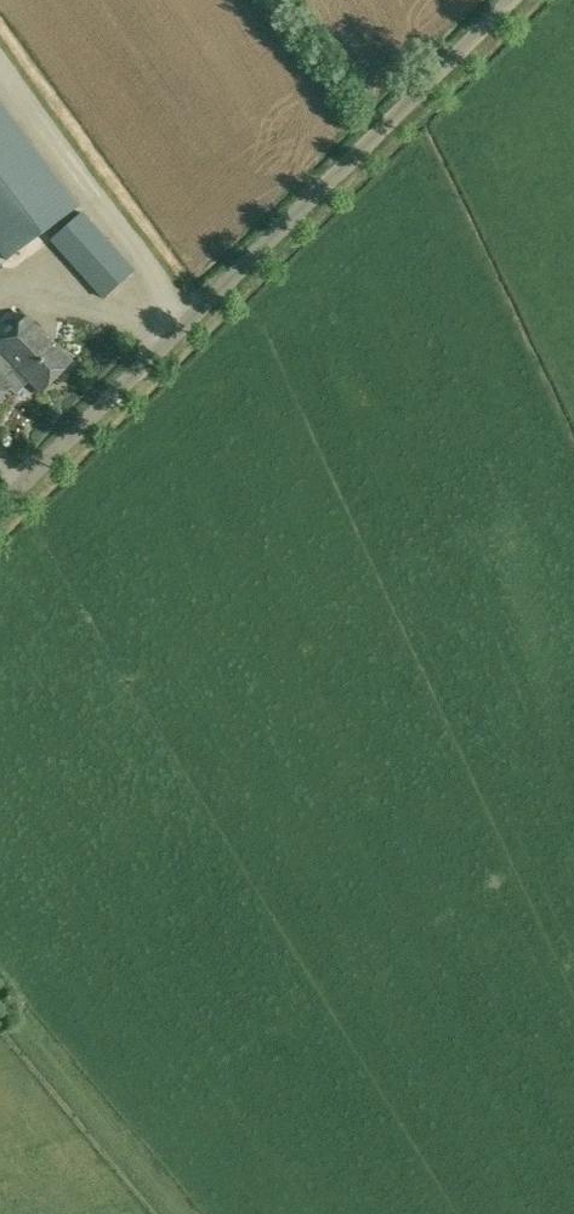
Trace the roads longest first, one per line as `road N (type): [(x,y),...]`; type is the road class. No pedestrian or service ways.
road 1 (unclassified): [(0,502),(513,0)]

